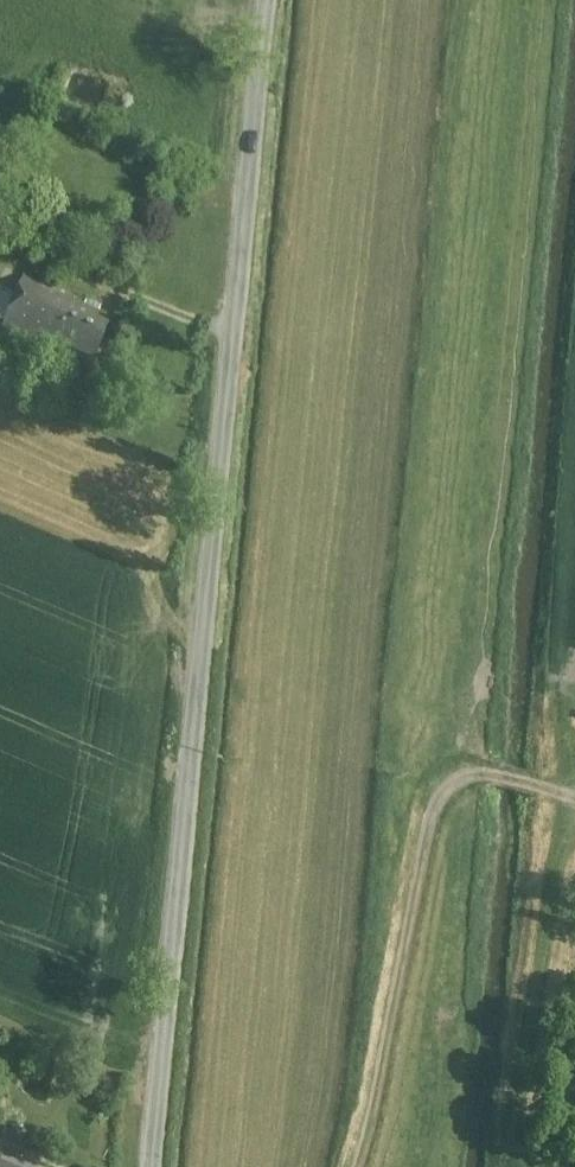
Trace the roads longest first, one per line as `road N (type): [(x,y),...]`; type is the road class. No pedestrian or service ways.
road 1 (tertiary): [(268,0),(155,1166)]
road 2 (track): [(378,1166),(452,793),(464,775),(486,769),(574,794)]
road 3 (track): [(518,1166),(551,909),(574,823)]
road 4 (track): [(574,709),(566,641),(574,497)]

